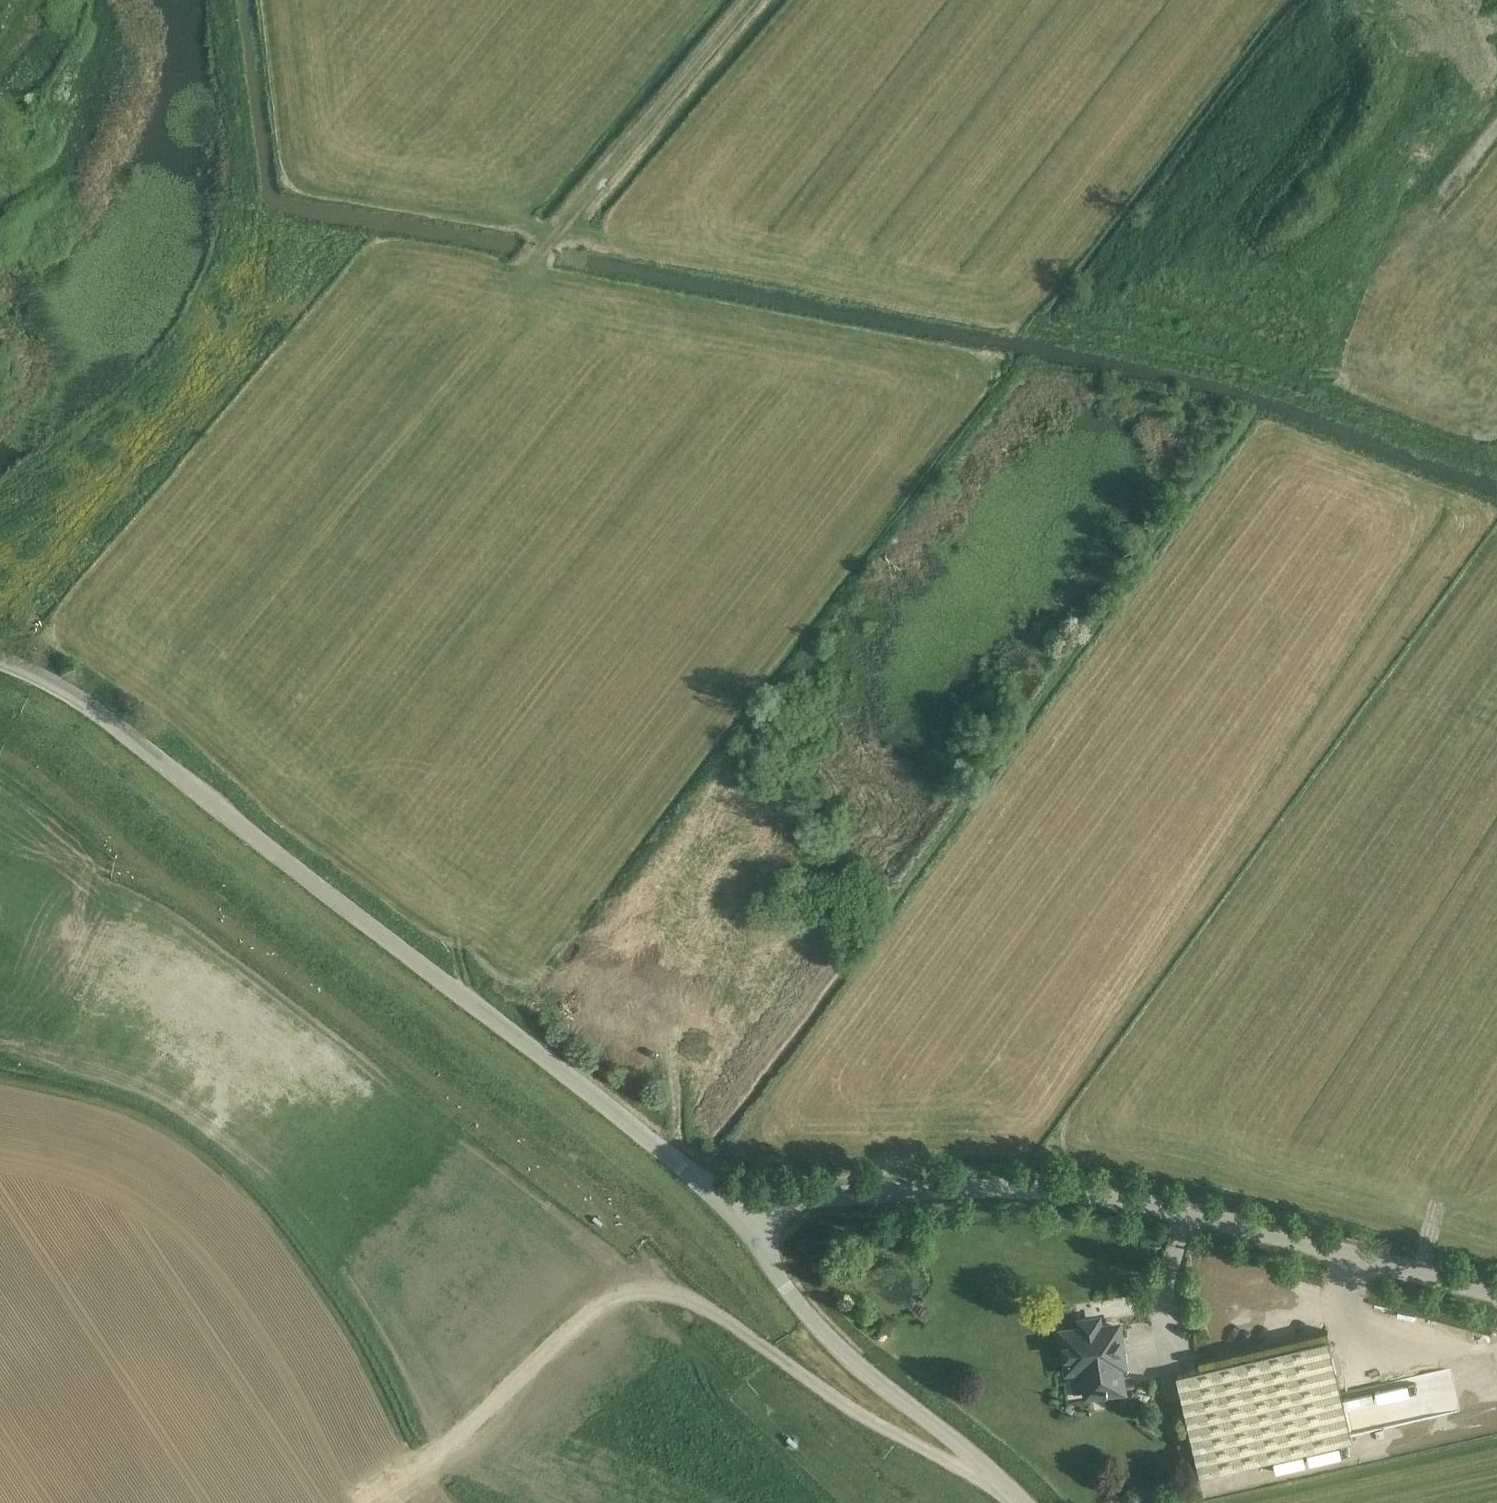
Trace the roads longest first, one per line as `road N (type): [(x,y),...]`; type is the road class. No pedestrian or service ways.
road 1 (tertiary): [(729,1206),(128,735),(48,681),(0,662)]
road 2 (tertiary): [(1496,1294),(1182,1211),(1052,1190),(729,1206)]
road 3 (track): [(812,1382),(702,1304),(672,1291),(616,1294),(455,1436),(363,1502)]
road 4 (tertiary): [(1022,1502),(822,1331),(729,1206)]
road 5 (track): [(1020,1501),(812,1382)]

